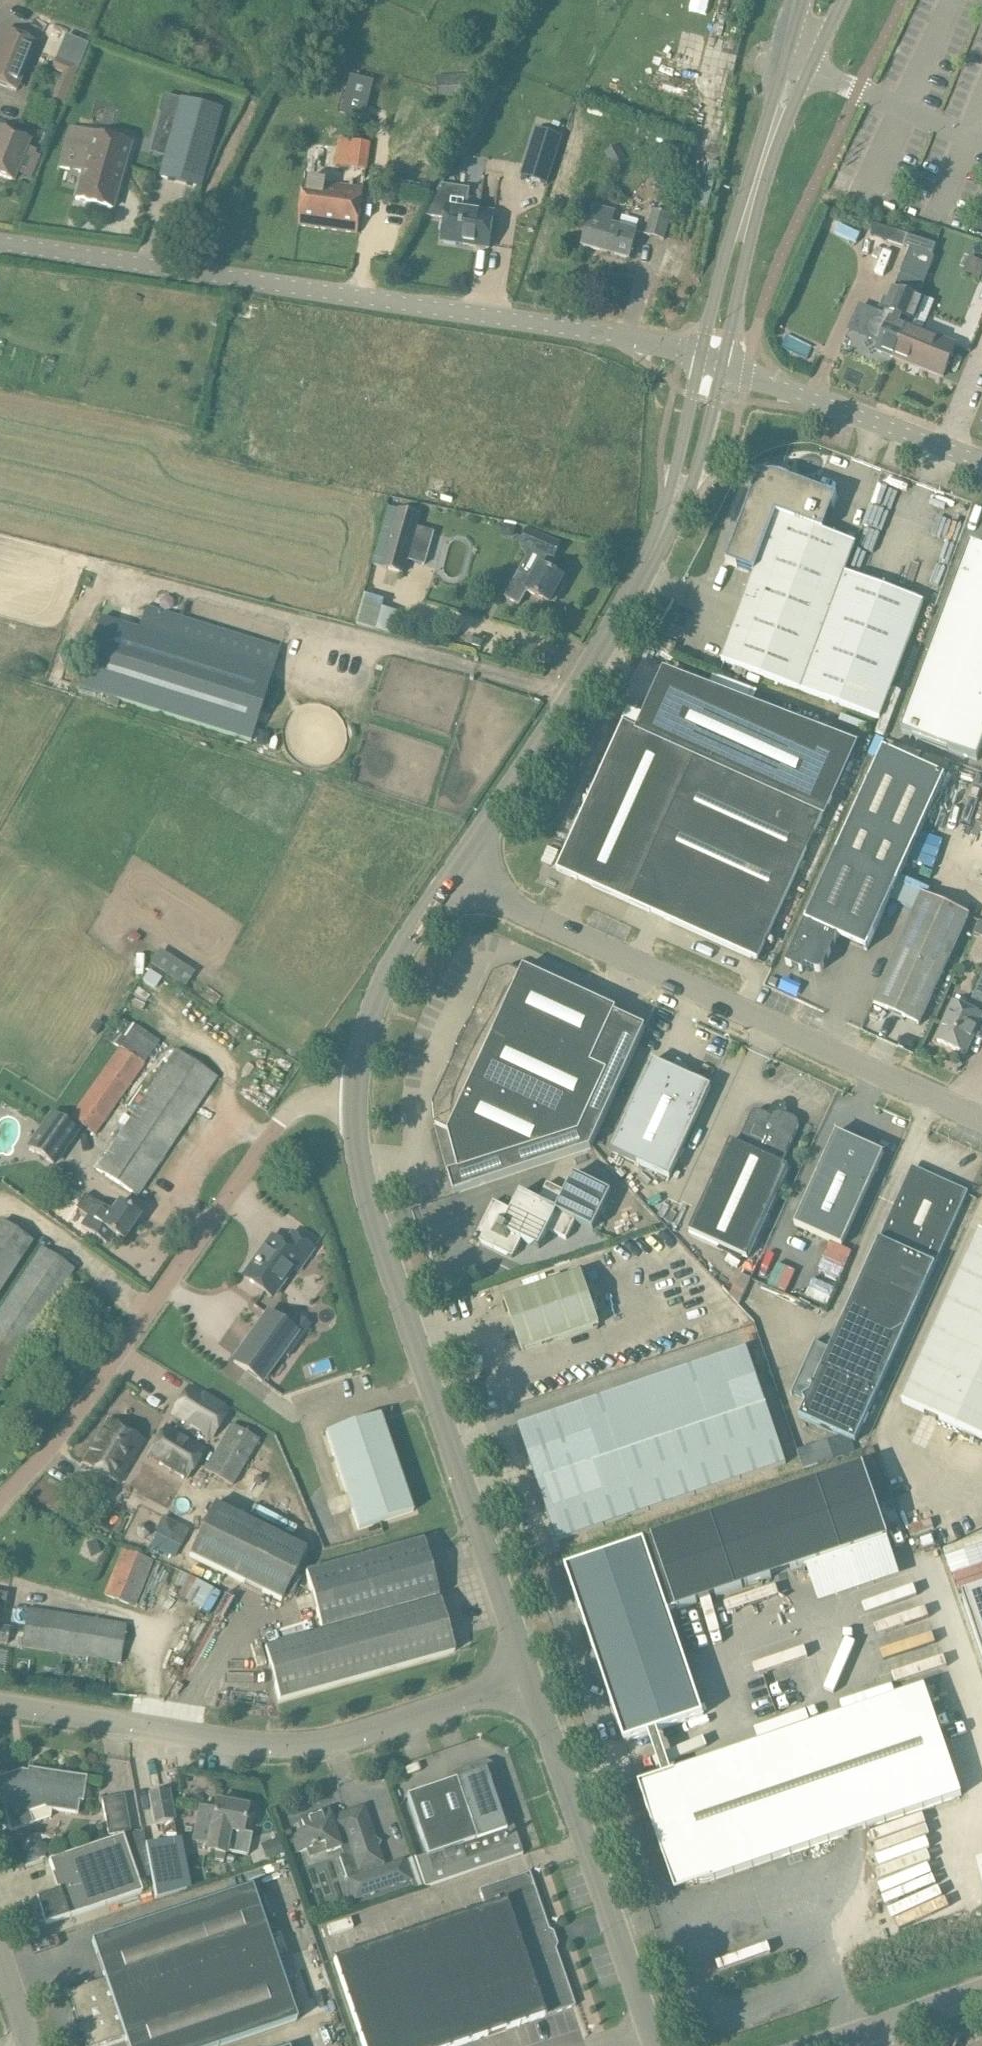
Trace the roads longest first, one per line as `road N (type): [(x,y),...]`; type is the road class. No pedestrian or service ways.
road 1 (unclassified): [(0,243),(616,335),(700,357)]
road 2 (tertiary): [(530,1680),(373,1214),(355,1099)]
road 3 (unclassified): [(981,1118),(451,877)]
road 4 (unclassified): [(0,1498),(69,1423),(279,1121),(296,1104),(355,1099)]
road 5 (unclassified): [(0,1704),(242,1742),(314,1745),(530,1680)]
road 6 (tertiary): [(451,877),(593,662),(663,532)]
road 7 (tertiary): [(659,2045),(530,1680)]
road 8 (tertiary): [(721,365),(777,145),(844,0)]
road 9 (tertiary): [(805,0),(700,357)]
road 10 (unclassified): [(721,365),(981,461)]
road 11 (tertiary): [(355,1099),(387,973),(451,877)]
road 12 (tertiary): [(700,357),(663,532)]
road 13 (tertiary): [(663,532),(694,475),(721,365)]
road 14 (unclassified): [(834,2045),(981,1994)]

